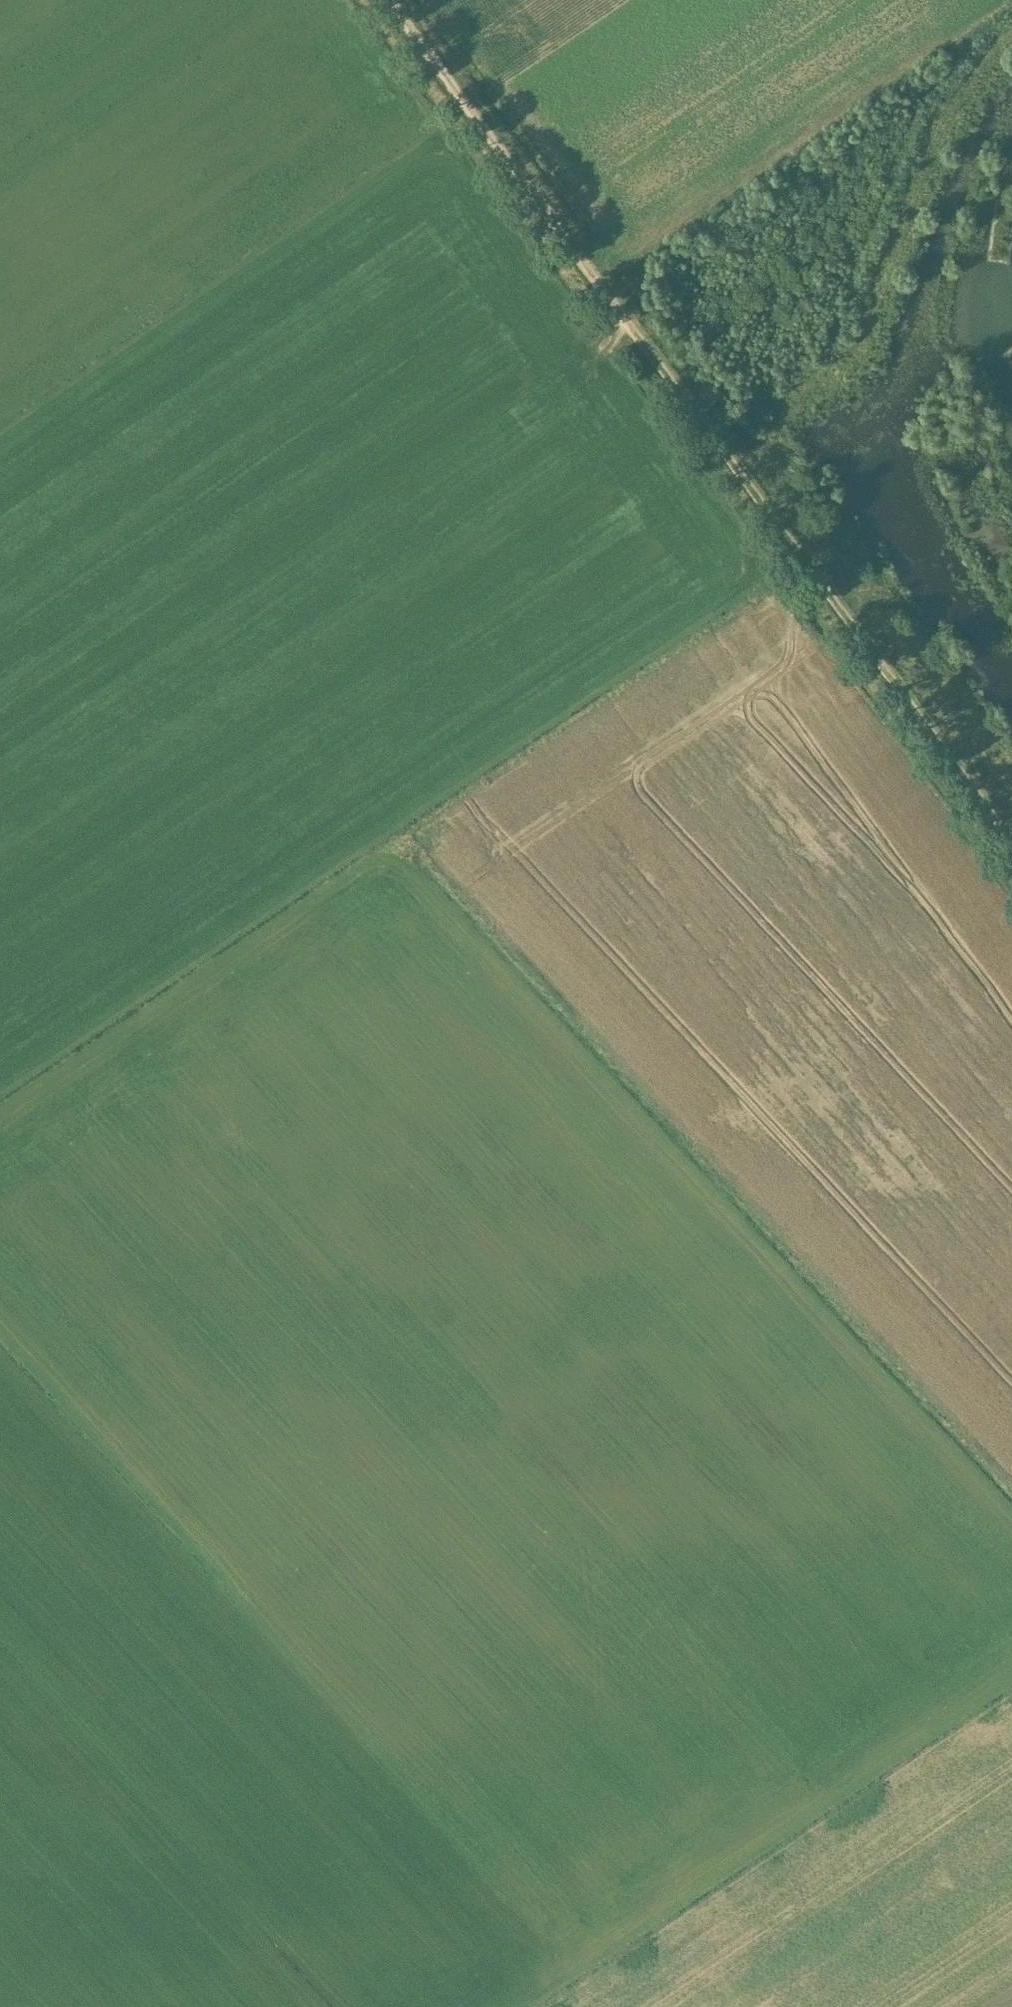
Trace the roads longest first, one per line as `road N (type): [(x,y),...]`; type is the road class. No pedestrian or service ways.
road 1 (unclassified): [(1011,850),(387,0)]

